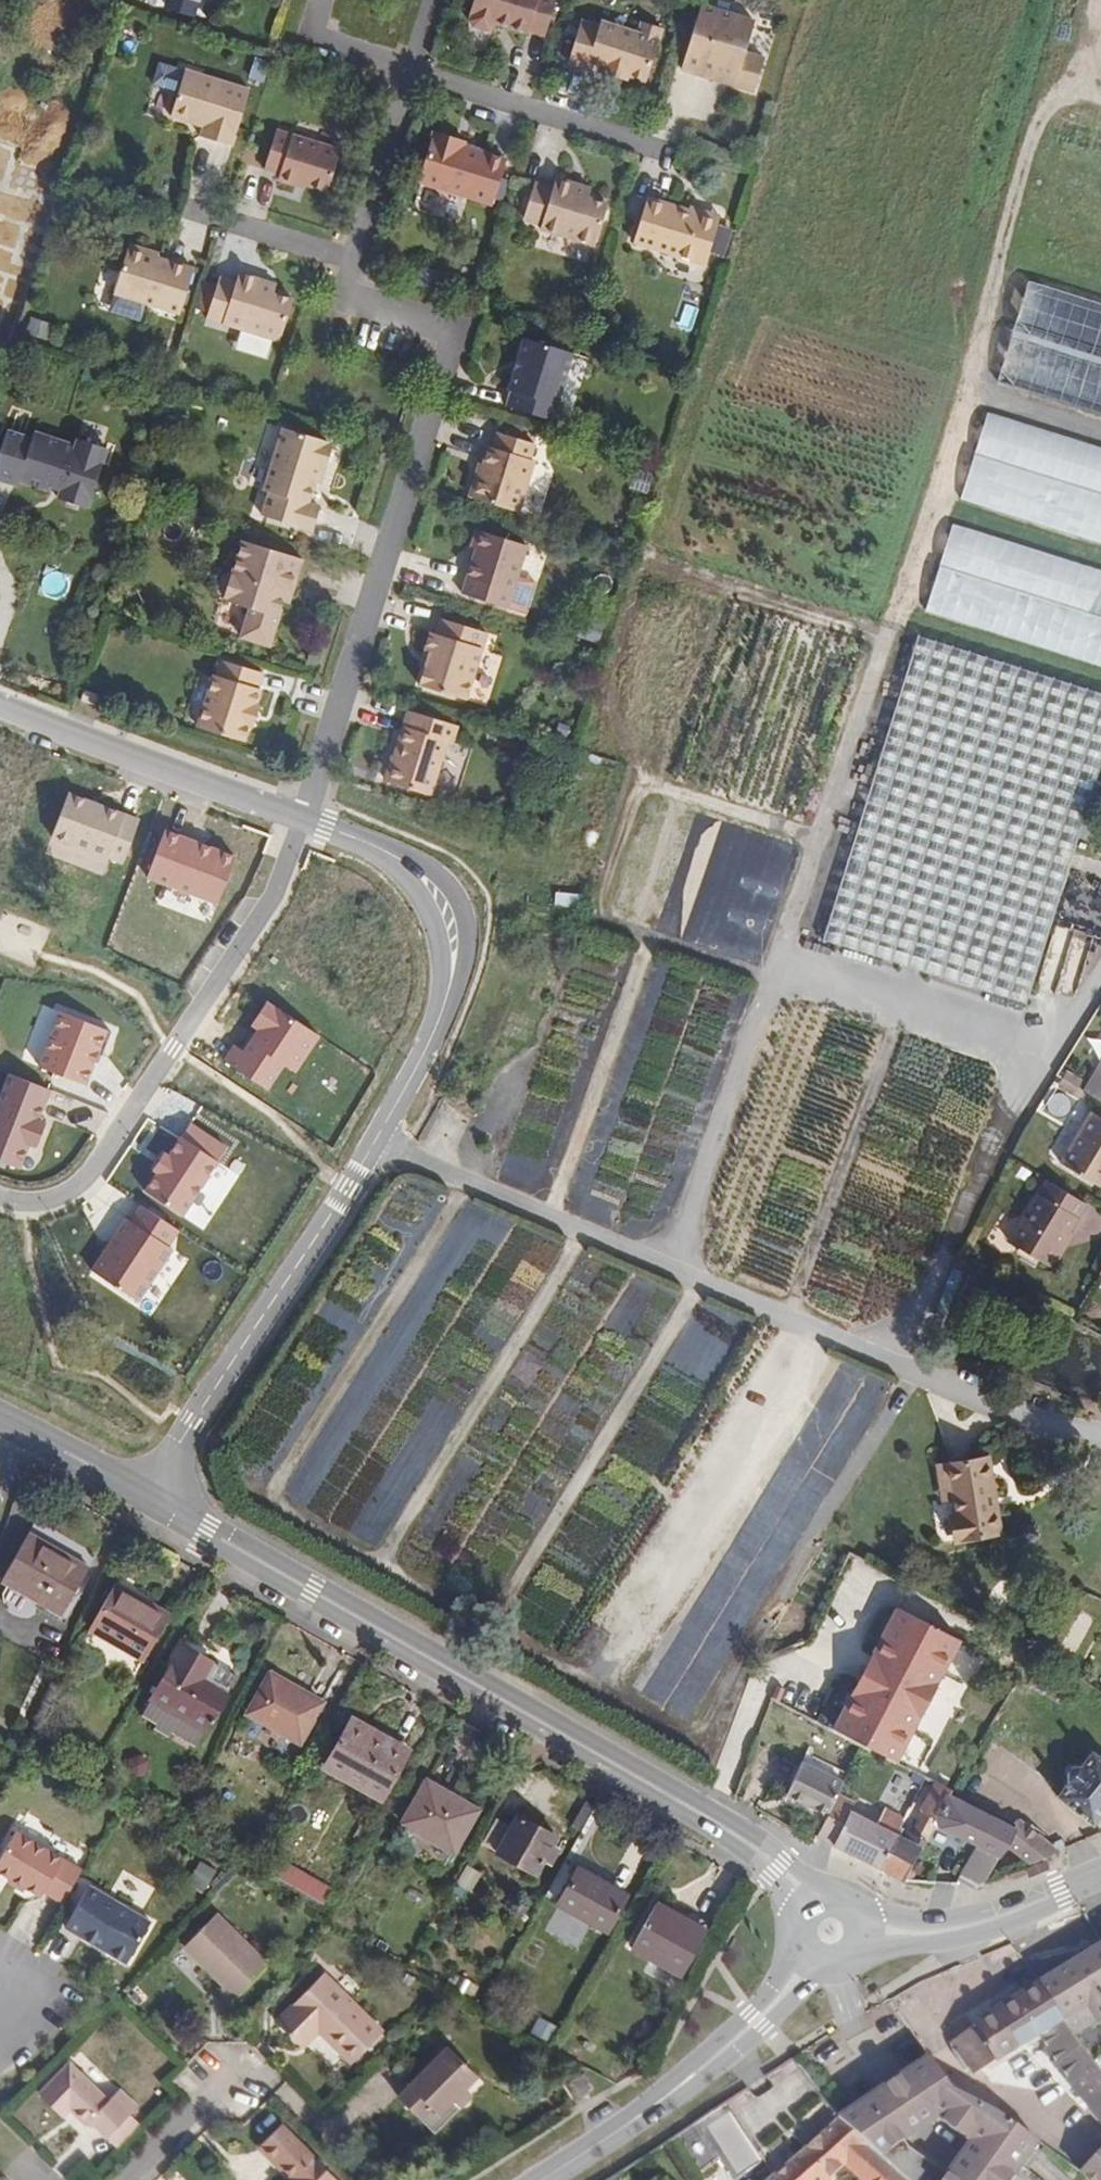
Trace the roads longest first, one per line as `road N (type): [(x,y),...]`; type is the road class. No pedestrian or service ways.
road 1 (tertiary): [(142,1495),(370,1143),(437,1010),(457,953),(456,925),(424,874),(299,818)]
road 2 (secondary): [(821,1905),(709,1819),(142,1495)]
road 3 (residential): [(299,818),(454,333),(344,296),(352,257)]
road 4 (residential): [(299,818),(276,890),(79,1184),(30,1204),(0,1194)]
road 5 (secondary): [(543,2179),(694,2075),(816,1967)]
road 6 (tertiary): [(299,818),(0,705)]
road 7 (residential): [(405,65),(666,142)]
road 8 (secondary): [(870,1935),(941,1935),(1100,1876)]
road 9 (residential): [(352,257),(405,65)]
road 10 (residential): [(352,257),(189,208)]
road 11 (residential): [(127,2179),(245,2062)]
road 12 (secondary): [(142,1495),(0,1419)]

